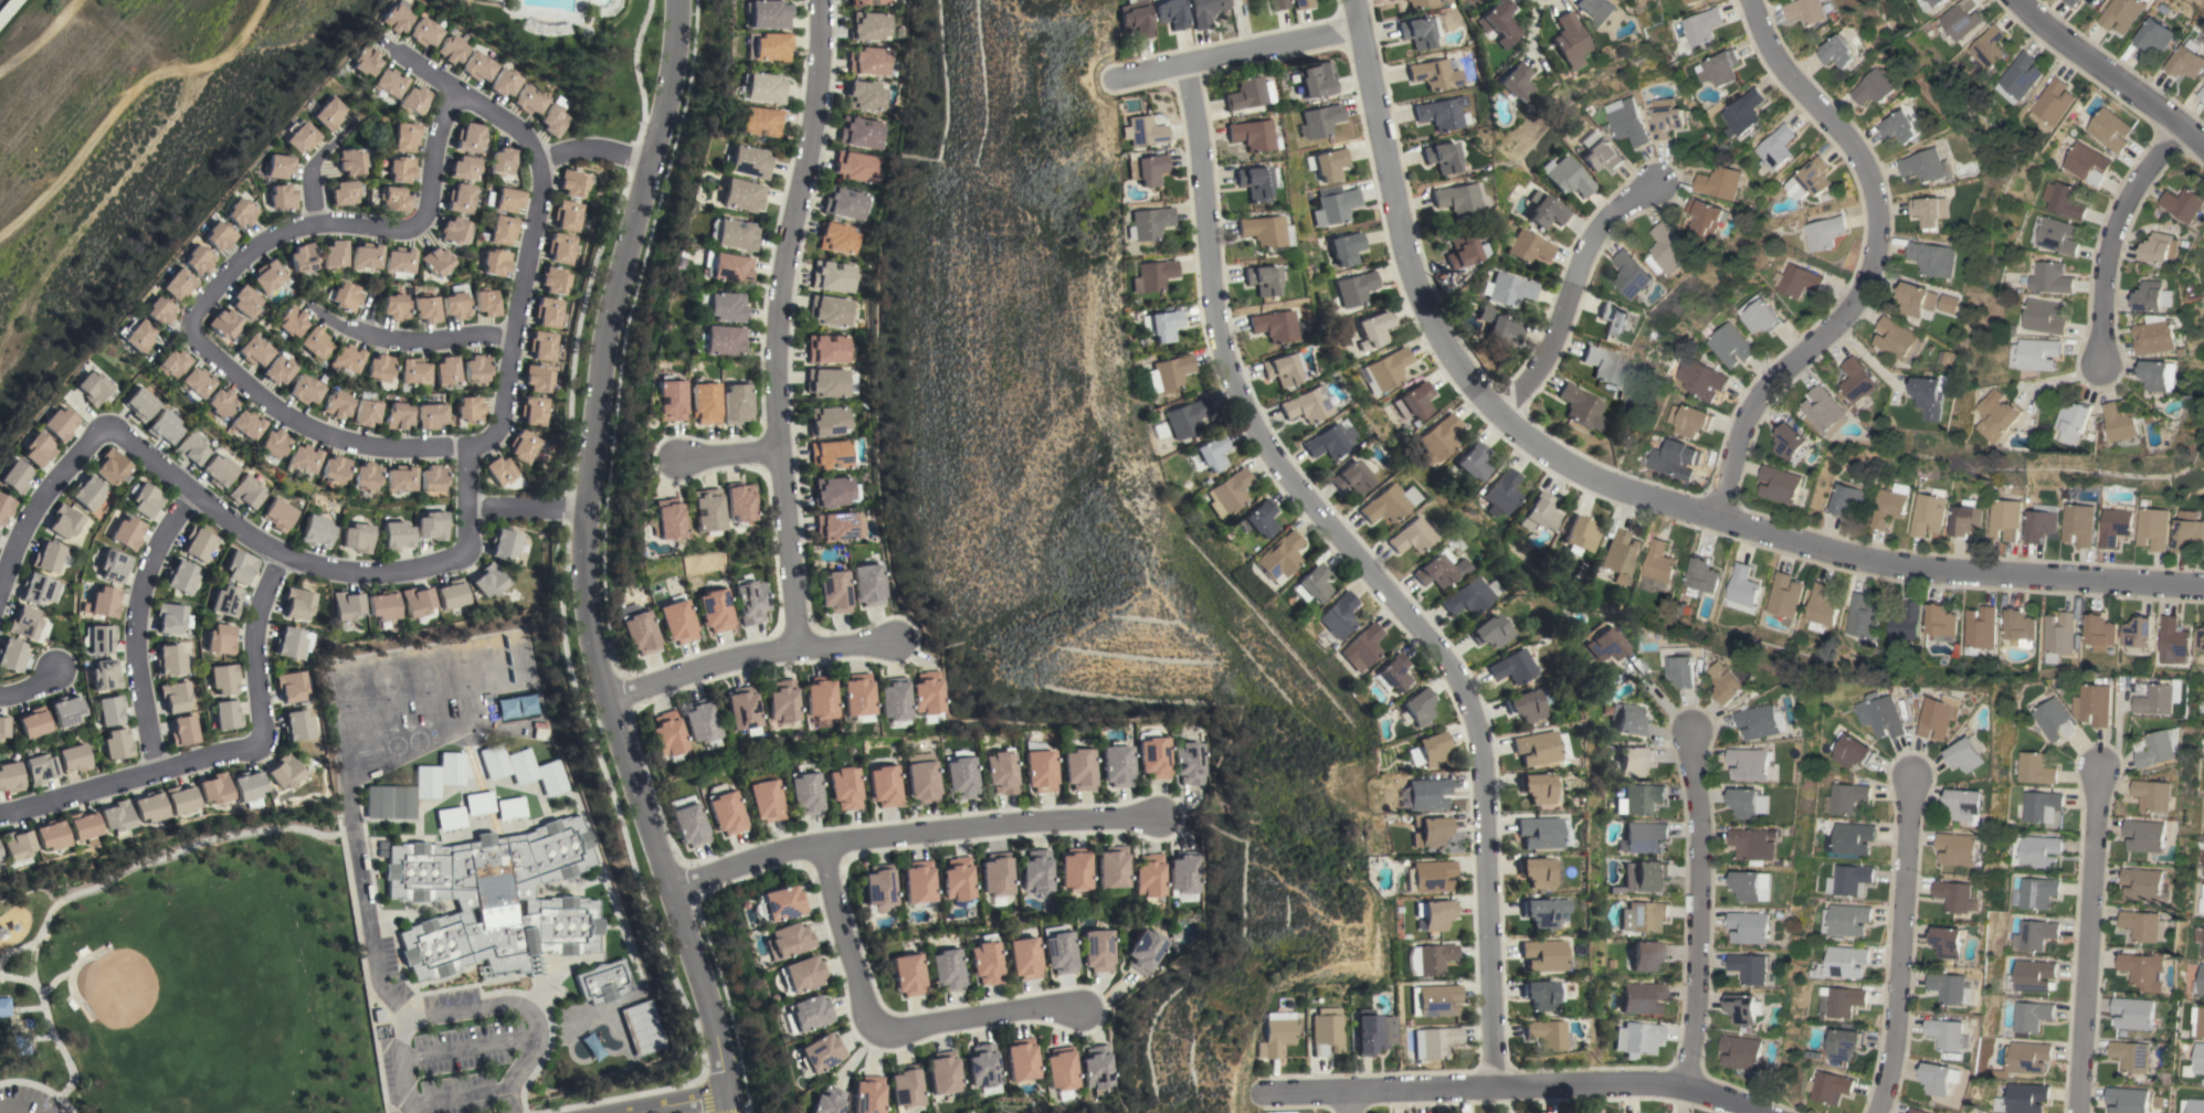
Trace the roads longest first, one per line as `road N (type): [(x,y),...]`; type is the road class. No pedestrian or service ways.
road 1 (residential): [(1358,0),(1419,276),(1454,354),(1515,423),(1604,478),(1913,568),(2203,587)]
road 2 (residential): [(729,1112),(705,998),(603,700),(583,577),(595,385),(610,297),(675,51),(676,0)]
road 3 (residential): [(1195,64),(1217,305),(1238,375),(1274,446),(1440,649),(1480,717),(1498,1082)]
road 4 (residential): [(818,0),(820,57),(784,259),(776,454),(798,647)]
road 5 (residential): [(1722,513),(1758,405),(1855,316),(1880,254),(1880,187),(1855,140),(1784,63),(1758,0)]
road 6 (residential): [(463,550),(466,447),(494,432),(503,407),(539,190),(537,158),(515,126),(386,49)]
road 7 (residential): [(668,889),(821,846),(1013,824),(1167,817)]
road 8 (residential): [(1272,1096),(1498,1082),(1696,1085),(1764,1112)]
road 9 (residential): [(0,813),(260,742),(254,627),(280,555)]
road 10 (residential): [(456,93),(435,135),(414,226),(314,223),(283,231),(254,246),(189,314),(187,328)]
road 11 (residential): [(103,426),(280,555),(330,570),(382,572),(456,559),(463,550)]
road 12 (residential): [(821,846),(867,1018),(893,1028),(1023,1008),(1077,1009)]
road 13 (residential): [(1696,1085),(1707,846),(1698,732)]
road 14 (residential): [(2082,1112),(2099,770)]
road 15 (residential): [(1879,1112),(1899,1047),(1917,776)]
road 16 (residential): [(466,447),(365,446),(300,427),(255,398),(187,328)]
road 17 (residential): [(603,700),(718,662),(894,642)]
road 18 (residential): [(191,496),(149,558),(138,600),(134,657),(157,771)]
road 19 (residential): [(1515,423),(1562,343),(1599,236),(1659,192)]
road 20 (residential): [(2184,126),(2131,201),(2108,278),(2101,369)]
road 21 (residential): [(1362,33),(1120,86)]
road 22 (residential): [(2019,0),(2203,149)]
road 23 (residential): [(510,329),(368,336),(313,308)]
road 24 (residential): [(103,426),(44,491),(0,583)]

